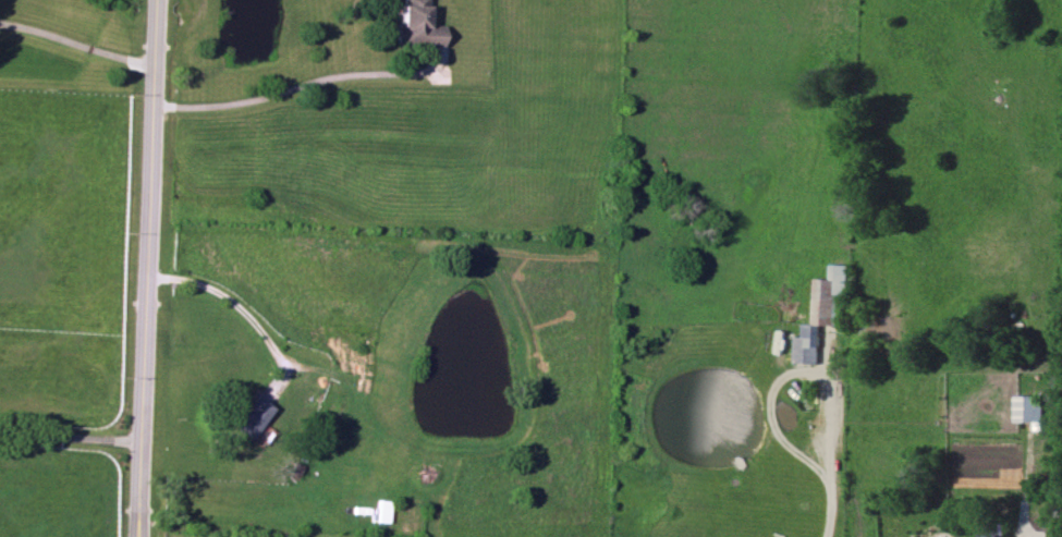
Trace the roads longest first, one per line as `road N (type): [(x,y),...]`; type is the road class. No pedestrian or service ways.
road 1 (tertiary): [(141,536),(158,0)]

